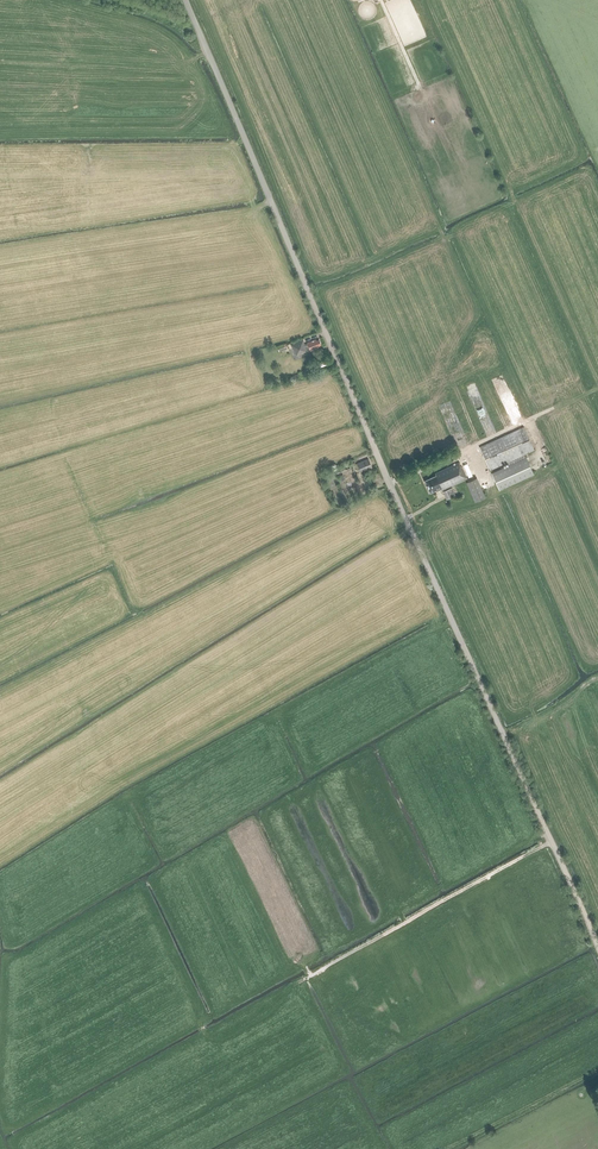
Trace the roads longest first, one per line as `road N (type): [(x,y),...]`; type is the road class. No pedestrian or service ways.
road 1 (tertiary): [(597,945),(364,423),(186,0)]

